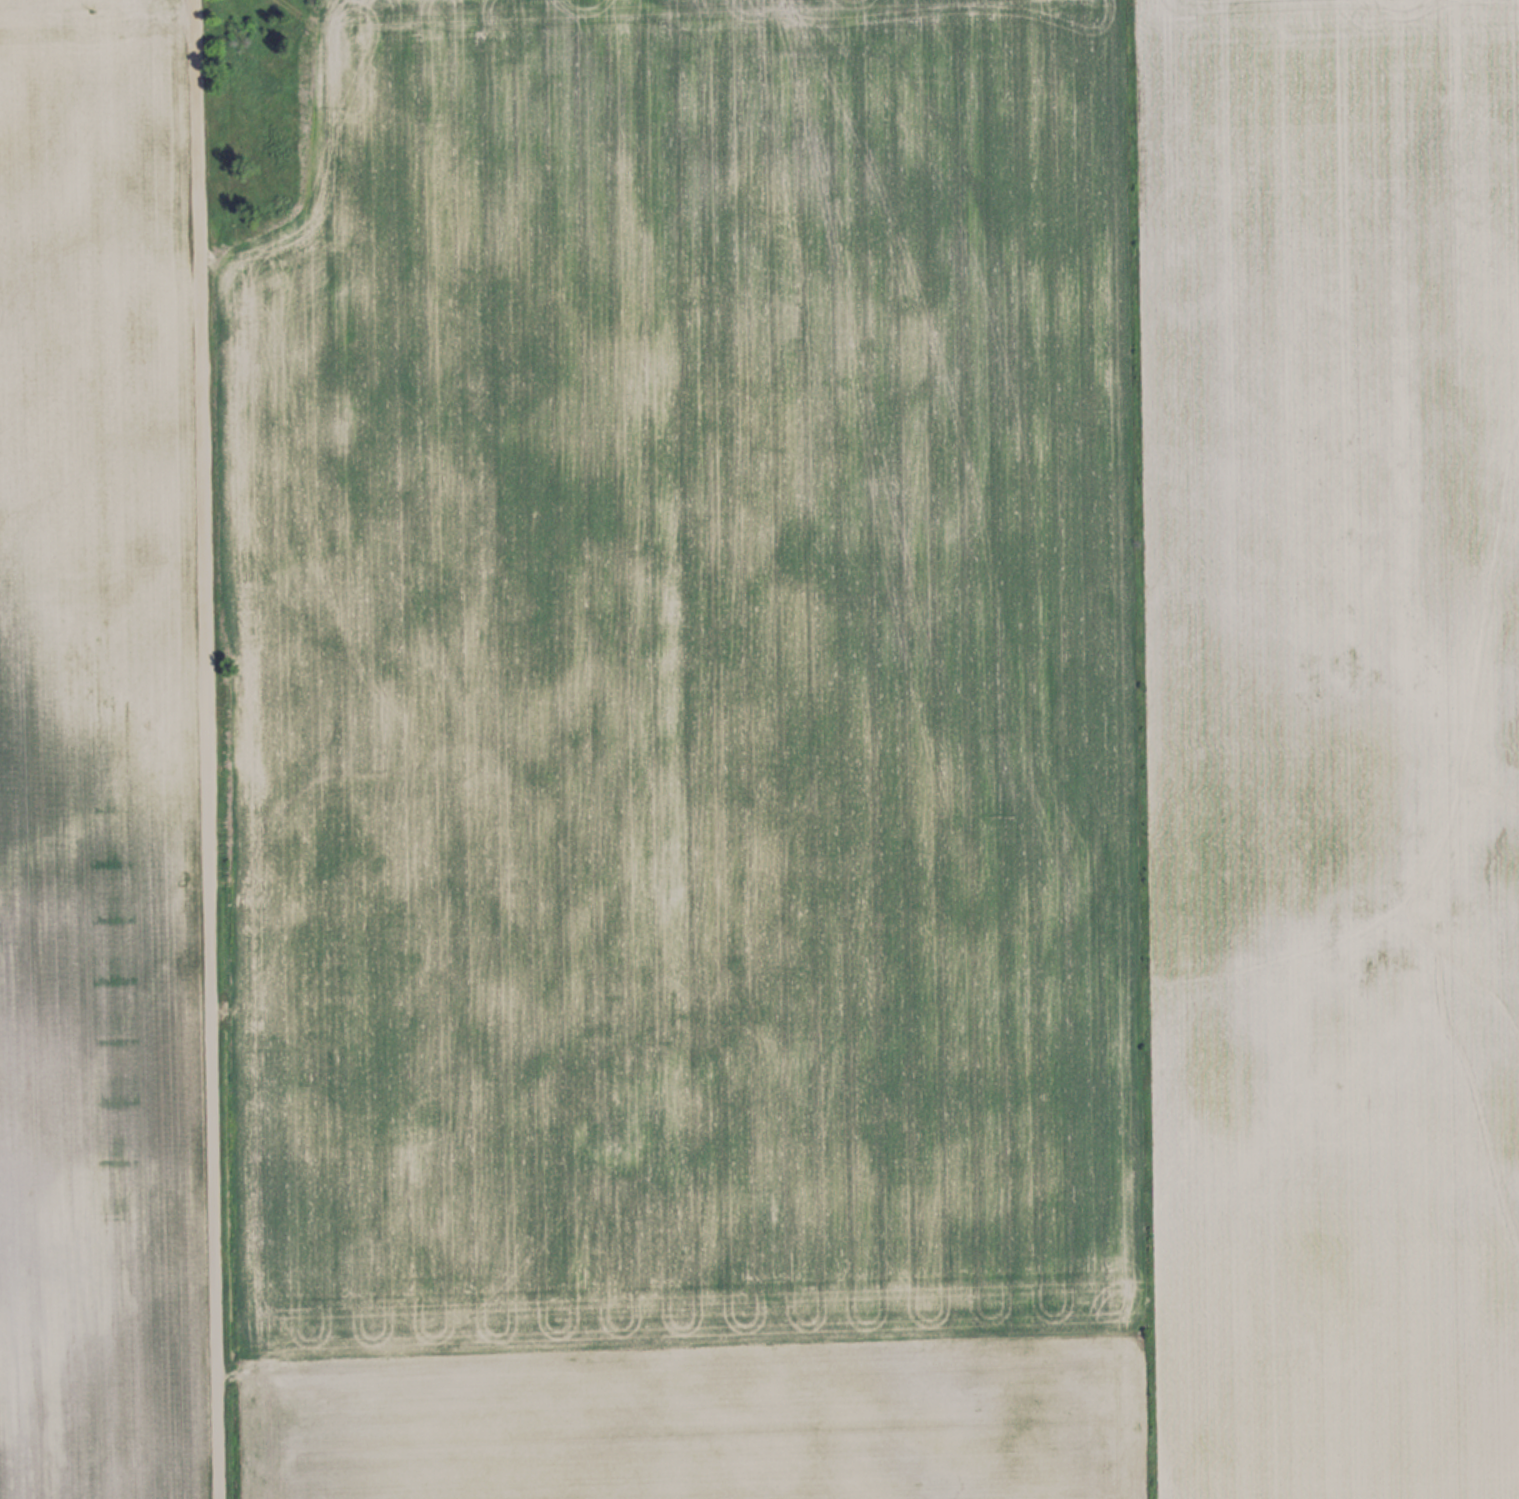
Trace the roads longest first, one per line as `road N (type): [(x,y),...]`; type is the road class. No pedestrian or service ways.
road 1 (residential): [(223,1498),(191,0)]

